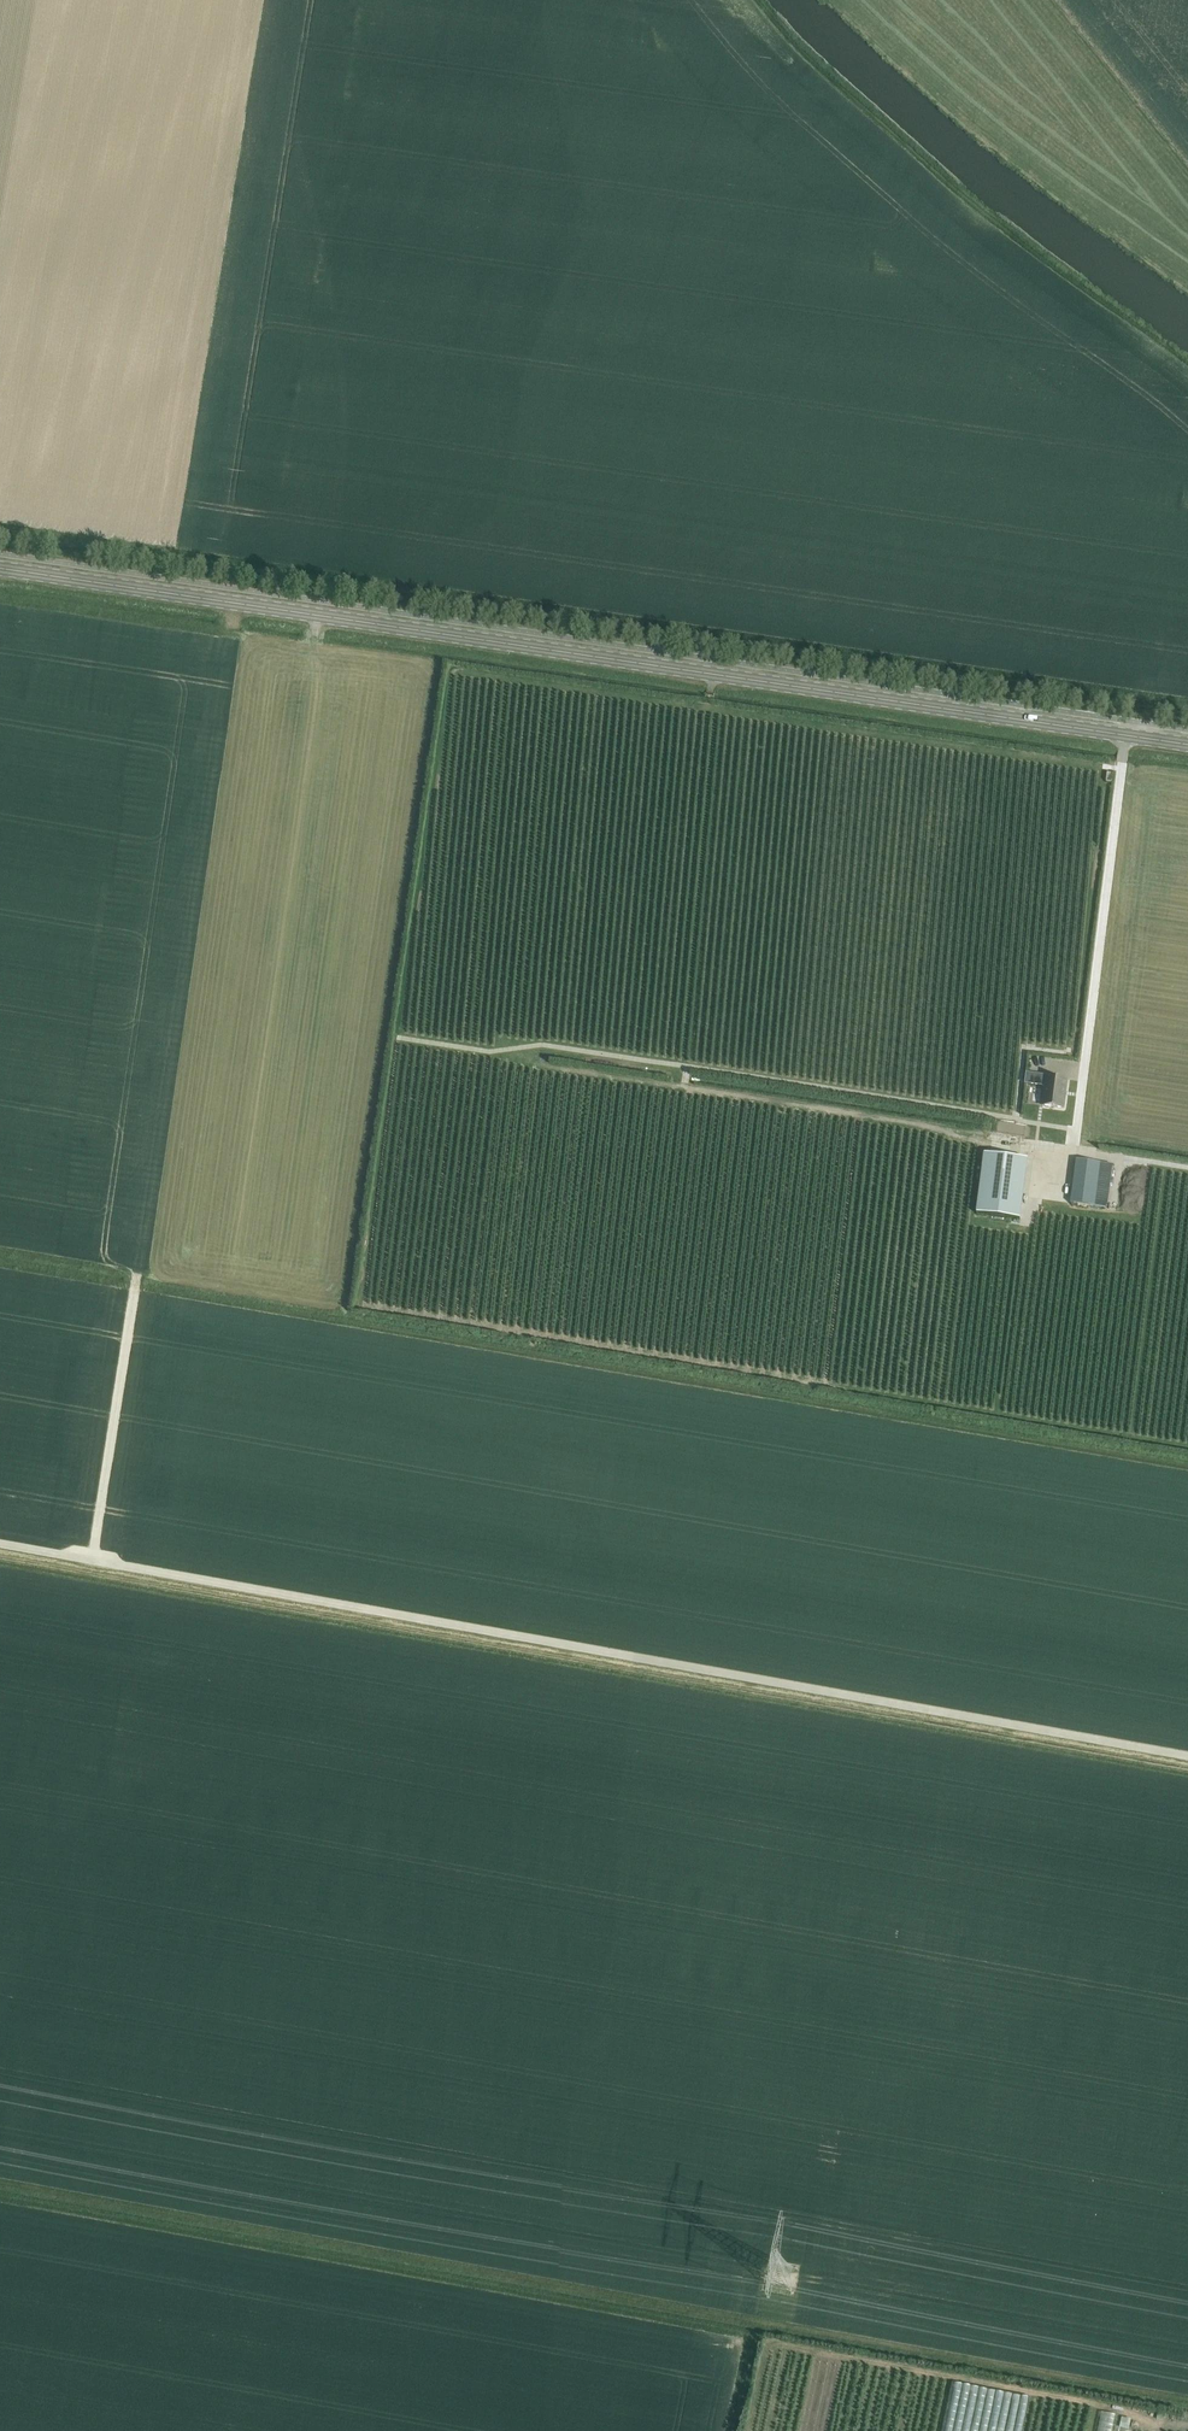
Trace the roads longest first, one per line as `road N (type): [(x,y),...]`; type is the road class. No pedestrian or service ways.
road 1 (track): [(0,1546),(1187,1759)]
road 2 (primary): [(1187,746),(0,569)]

